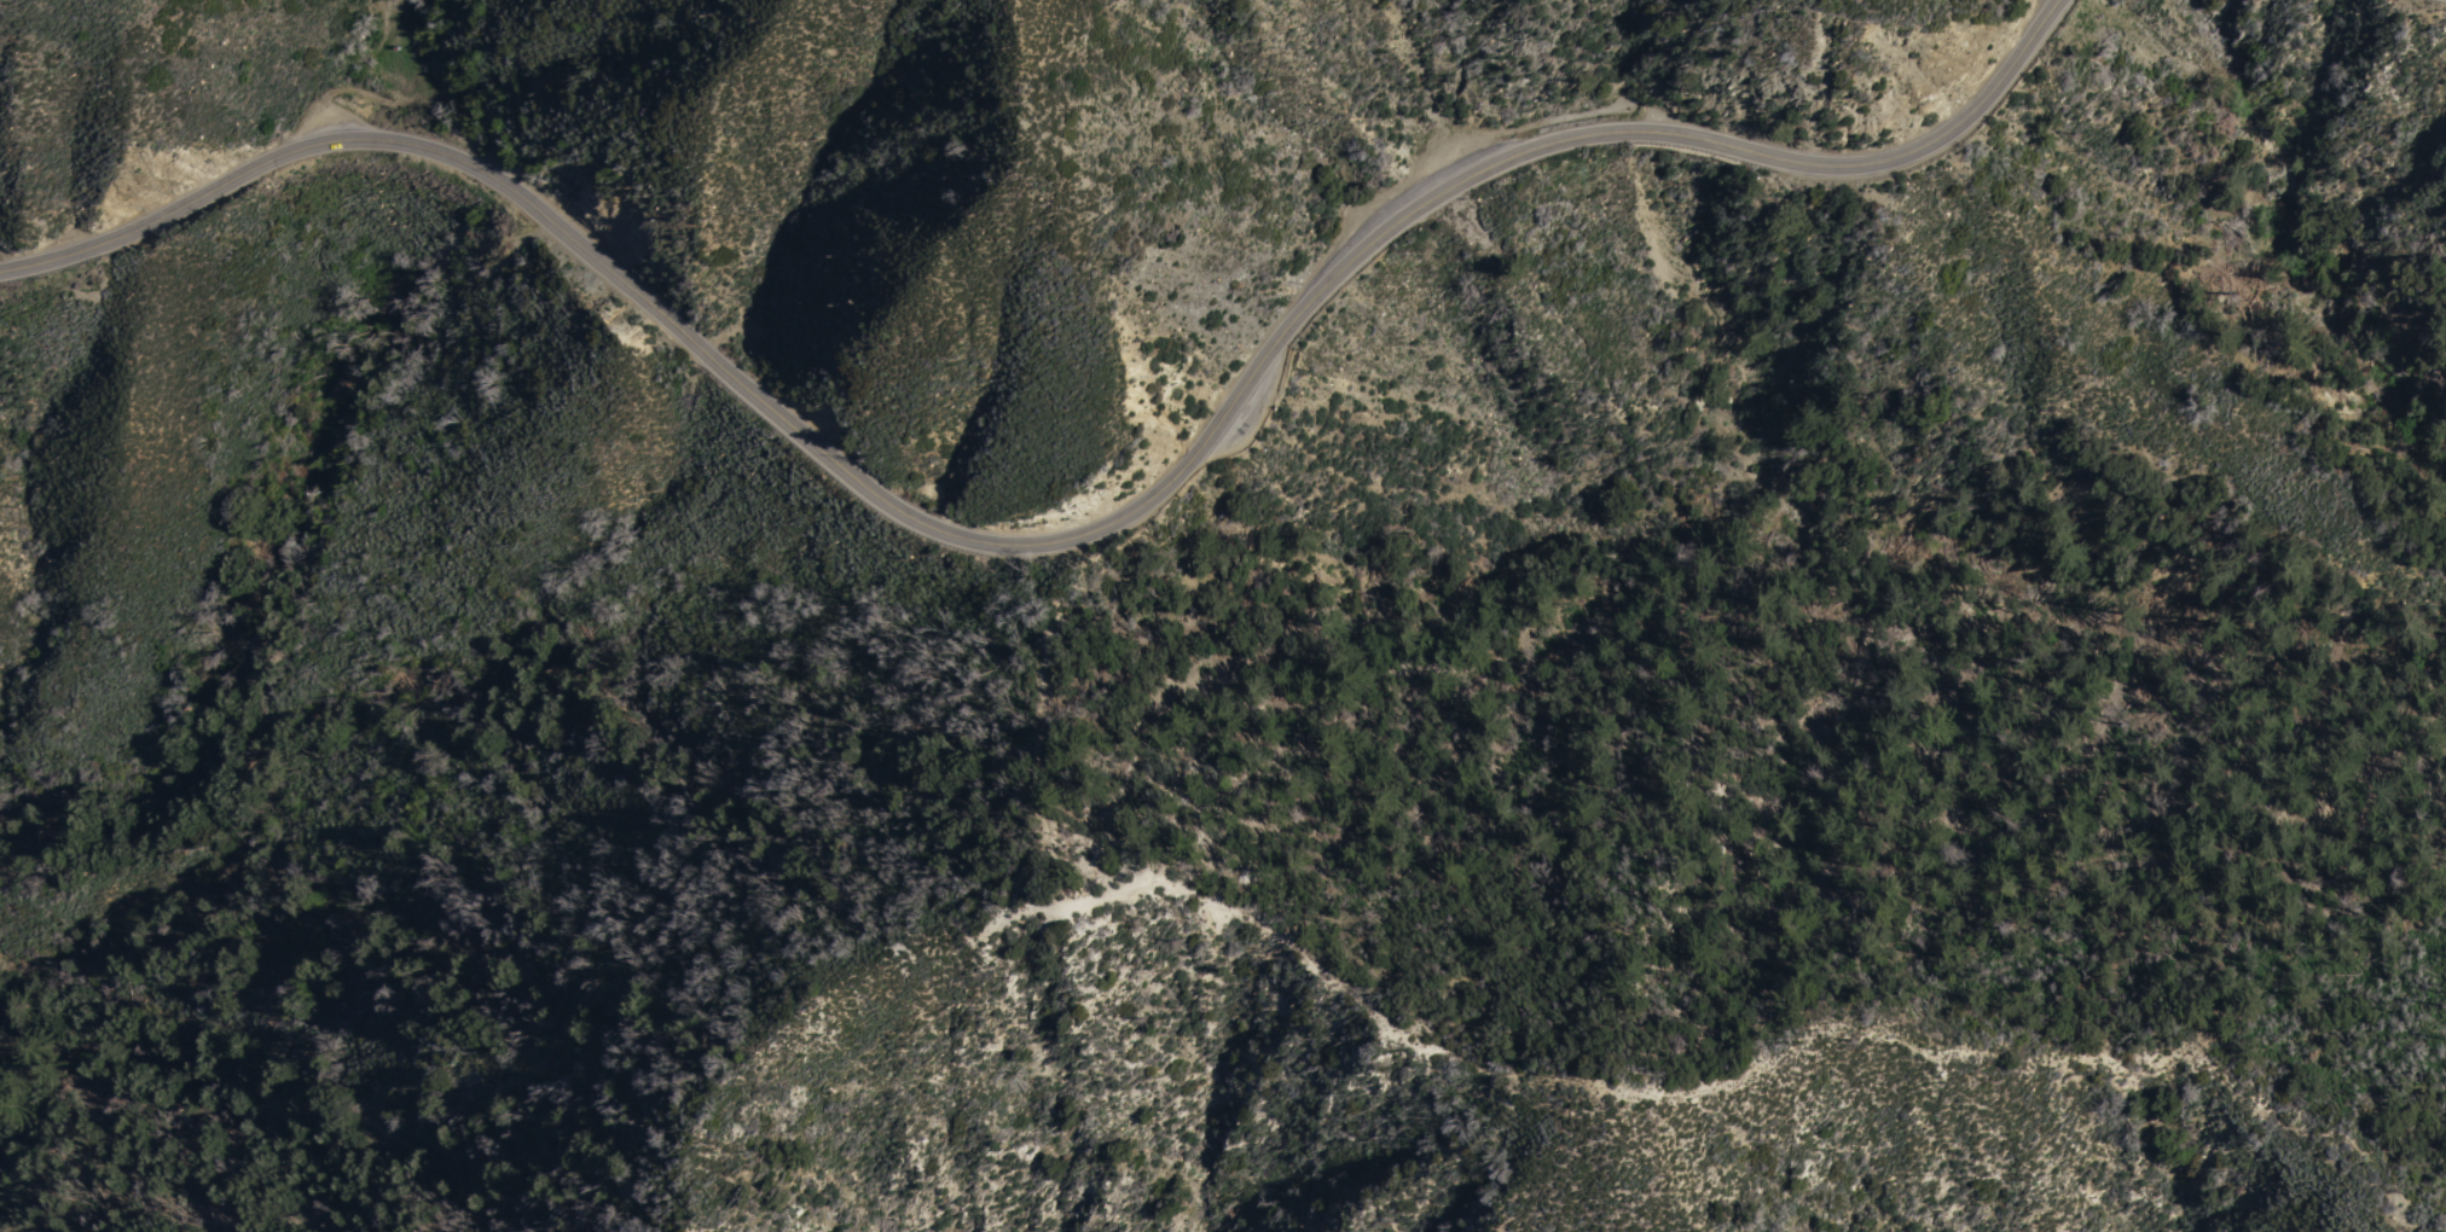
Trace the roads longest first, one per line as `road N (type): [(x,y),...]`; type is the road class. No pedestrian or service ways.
road 1 (secondary): [(0,268),(133,237),(283,158),(358,143),(428,146),(493,174),(558,217),(827,451),(920,519),(992,544),(1059,542),(1120,523),(1181,487),(1234,429),(1323,304),(1412,219),(1476,176),(1547,146),(1629,133),(1676,132),(1828,159),(1896,152),(1977,120),(2010,94),(2079,0)]

